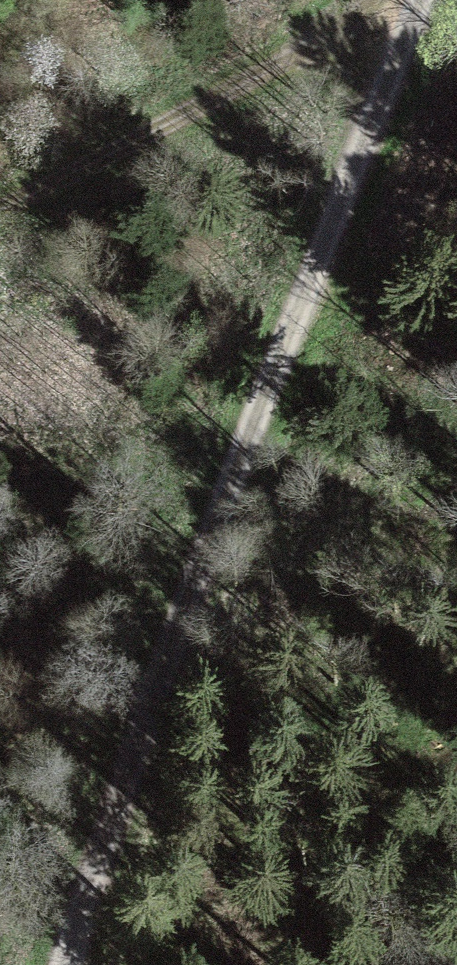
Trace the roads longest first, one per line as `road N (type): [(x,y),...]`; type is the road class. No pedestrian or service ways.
road 1 (track): [(408,0),(70,964)]
road 2 (track): [(378,0),(0,214)]

